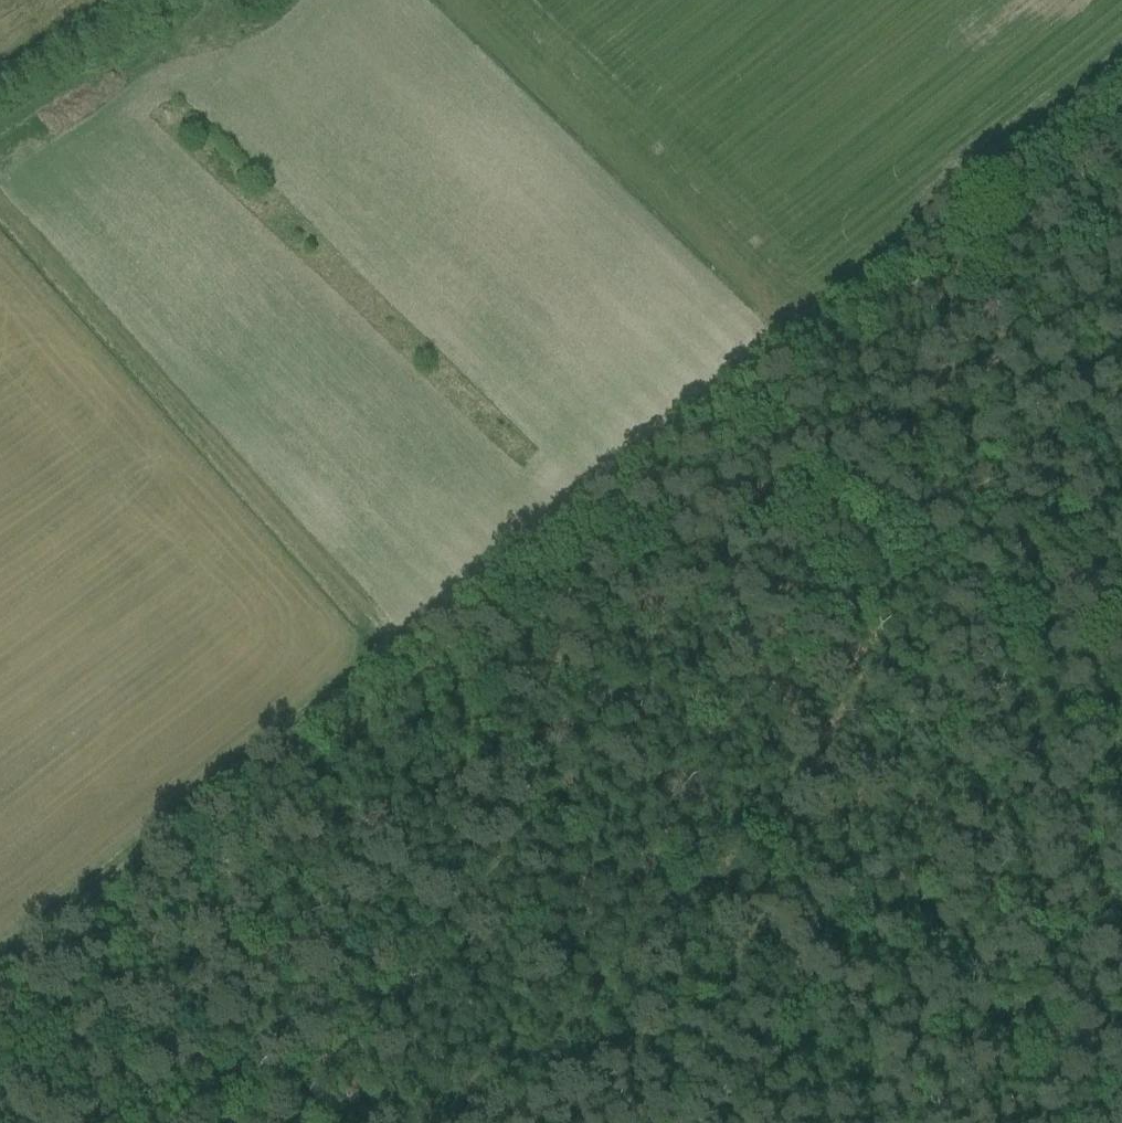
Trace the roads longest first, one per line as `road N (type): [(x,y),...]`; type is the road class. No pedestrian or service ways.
road 1 (track): [(370,631),(382,655),(0,969)]

